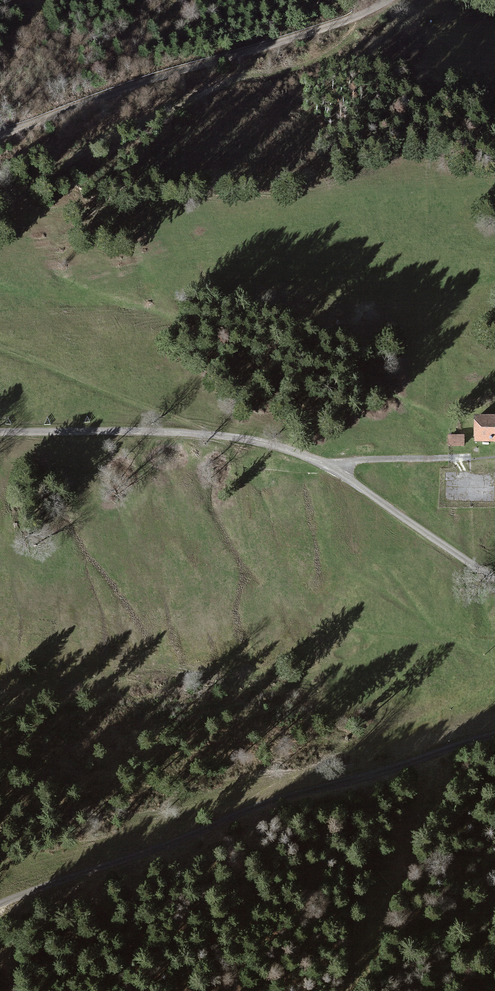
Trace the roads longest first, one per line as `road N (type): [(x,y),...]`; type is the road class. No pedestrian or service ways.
road 1 (unclassified): [(0,433),(162,432),(277,446),(331,468),(494,579)]
road 2 (unclassified): [(494,733),(251,807),(0,903)]
road 3 (unclassified): [(388,0),(0,134)]
road 4 (track): [(0,195),(26,189),(139,120),(222,84),(319,58),(346,41),(357,17)]
road 5 (track): [(212,435),(0,344)]

